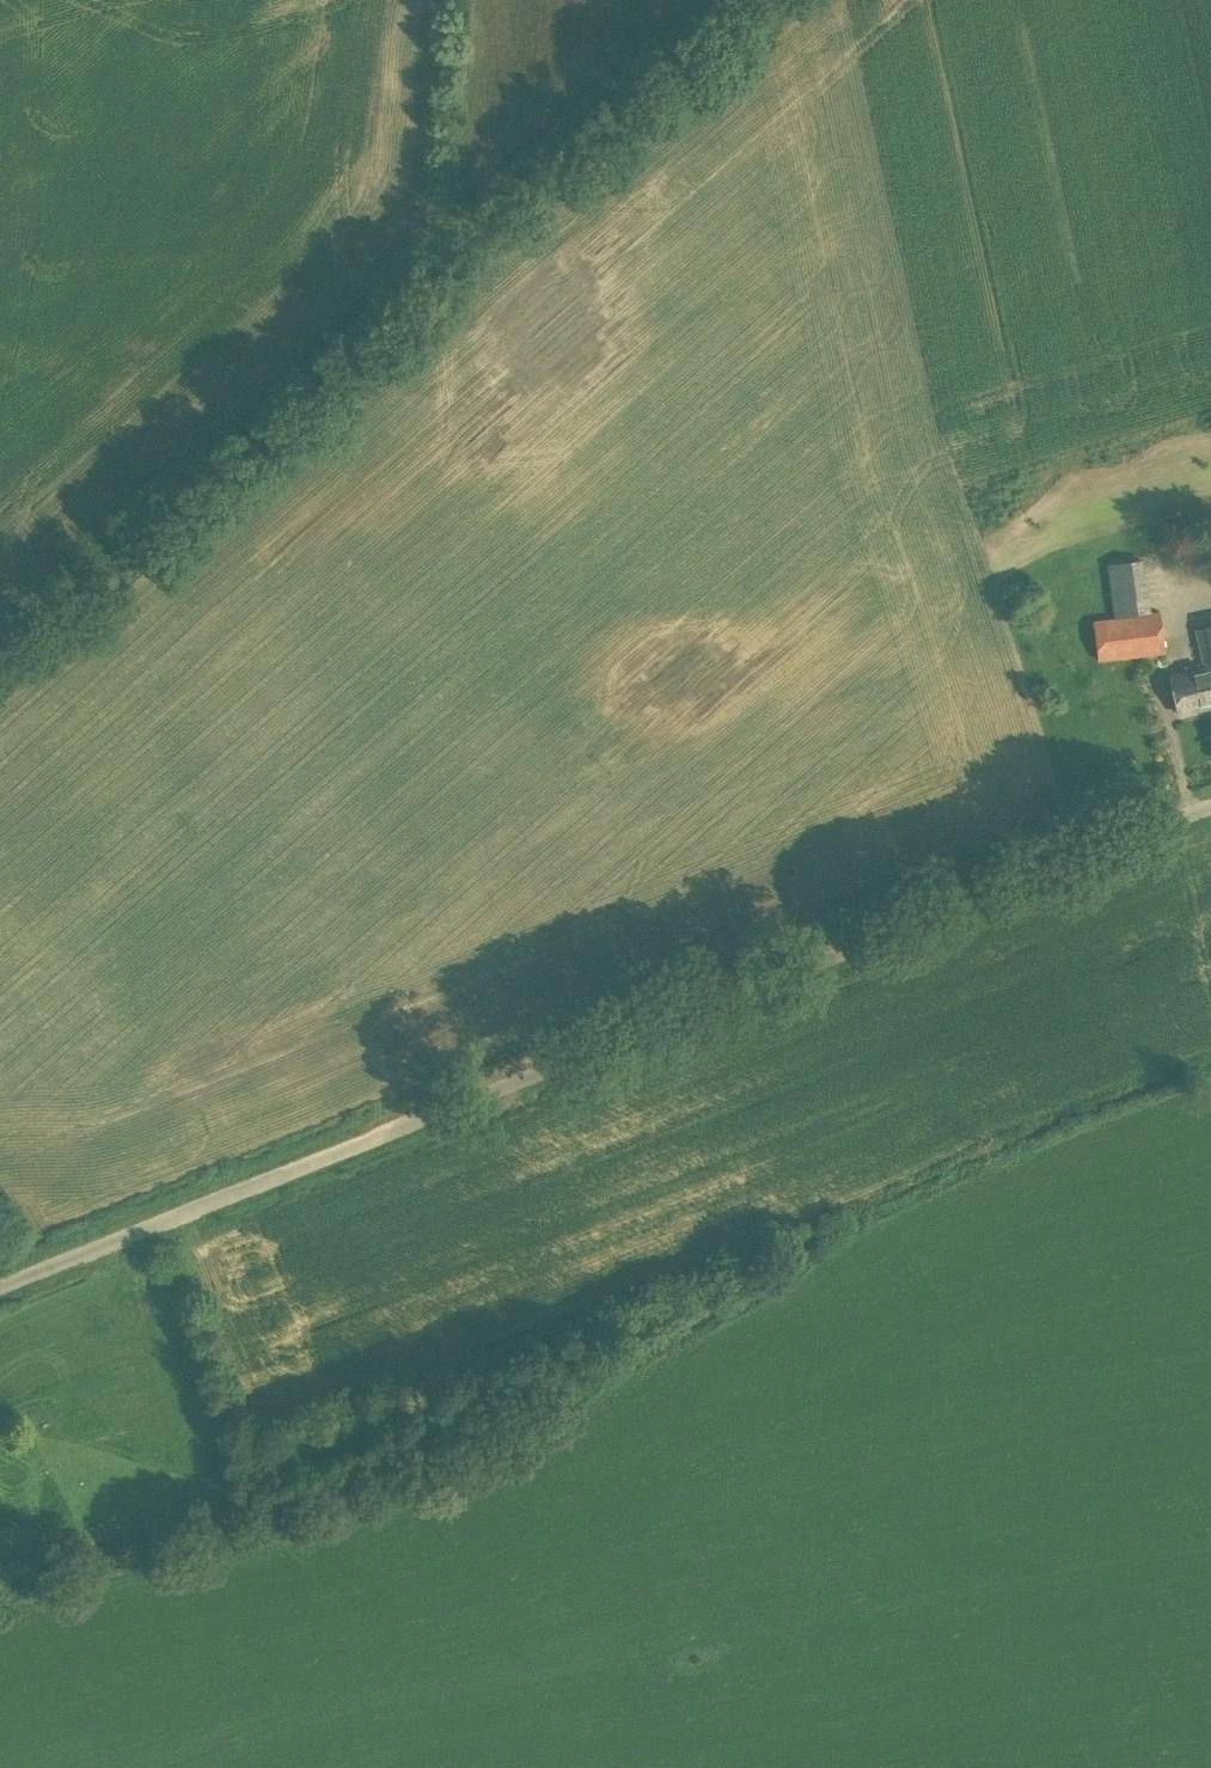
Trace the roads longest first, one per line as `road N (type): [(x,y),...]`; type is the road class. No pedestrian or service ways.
road 1 (unclassified): [(0,1284),(1210,806)]

